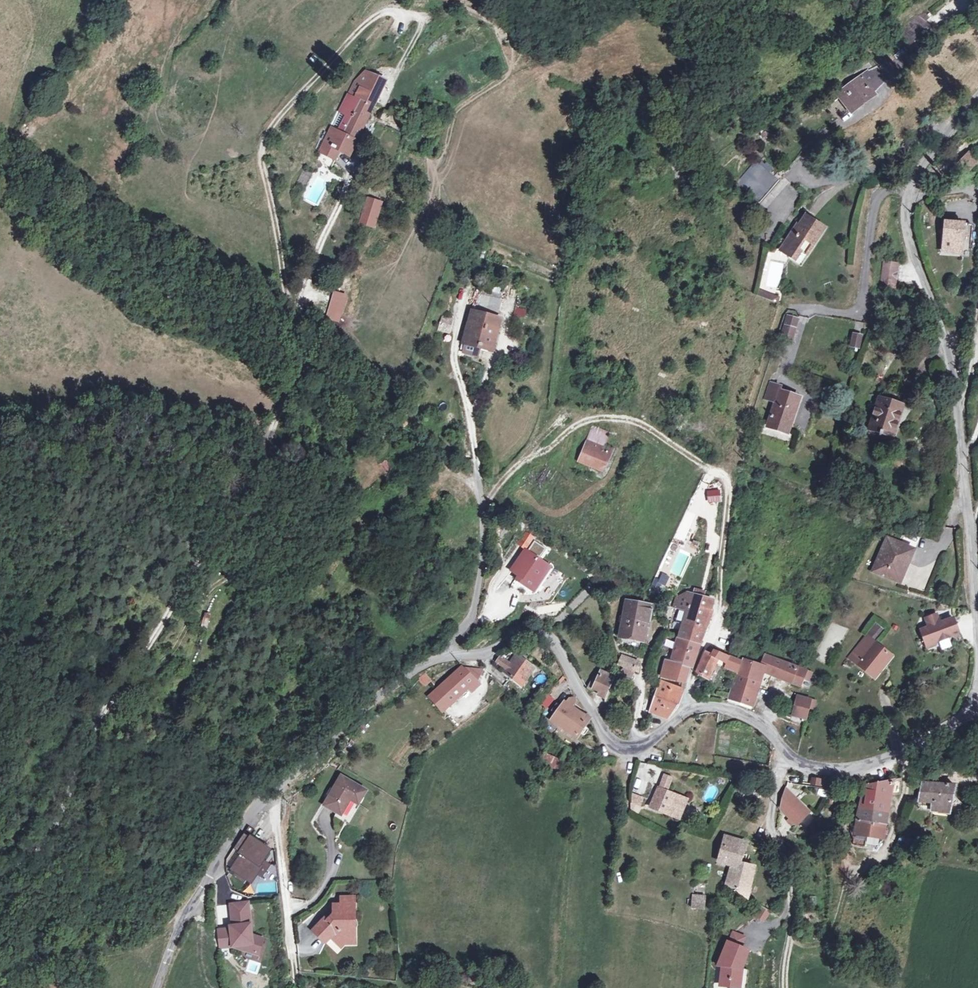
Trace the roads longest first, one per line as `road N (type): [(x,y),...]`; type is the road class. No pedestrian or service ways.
road 1 (track): [(0,875),(56,822),(101,716),(199,559),(267,484),(267,445),(303,357),(302,305),(349,188)]
road 2 (unclassified): [(977,704),(919,742),(843,769),(797,763),(760,720),(721,706),(694,710),(631,750),(614,743),(556,642),(533,631),(478,654),(453,652)]
road 3 (unclassified): [(977,99),(924,161),(904,207),(949,345),(977,616)]
road 4 (unclassified): [(453,652),(372,689),(259,802),(186,915),(158,987)]
road 5 (track): [(786,755),(771,815),(793,895),(788,987)]
road 6 (residential): [(453,652),(453,640),(473,615),(480,571),(475,459)]

